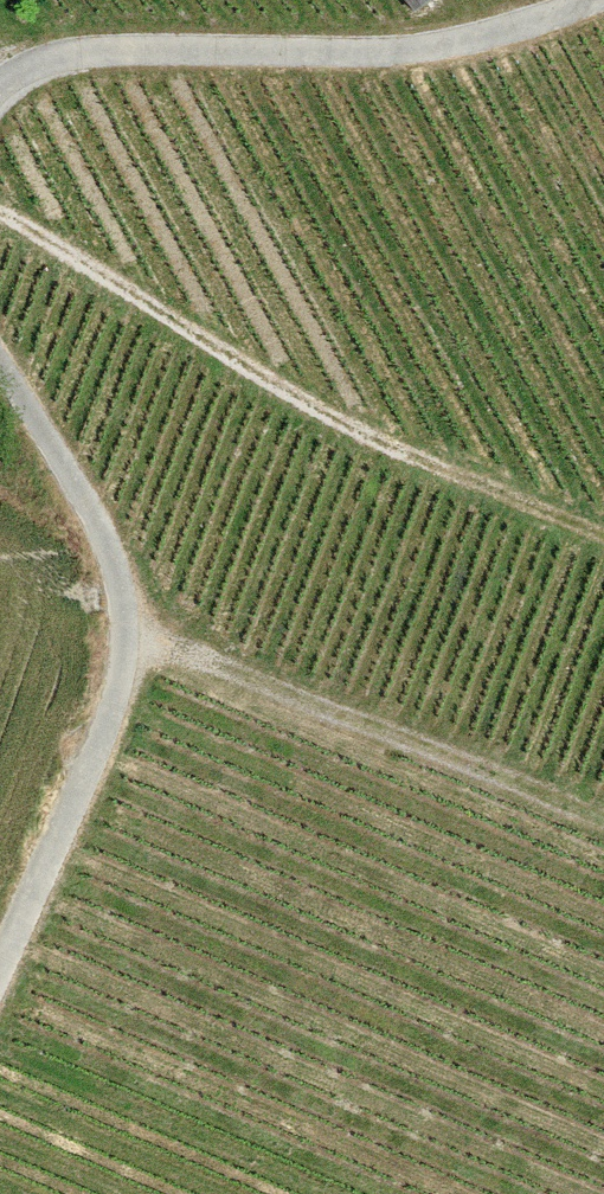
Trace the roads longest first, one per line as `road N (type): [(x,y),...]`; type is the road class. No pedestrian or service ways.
road 1 (track): [(0,223),(461,479),(603,532)]
road 2 (track): [(0,356),(95,511),(127,604),(127,646),(120,688),(0,973)]
road 3 (track): [(590,0),(512,30),(366,56),(118,49),(62,60),(0,94)]
road 4 (track): [(127,646),(182,653),(603,815)]

